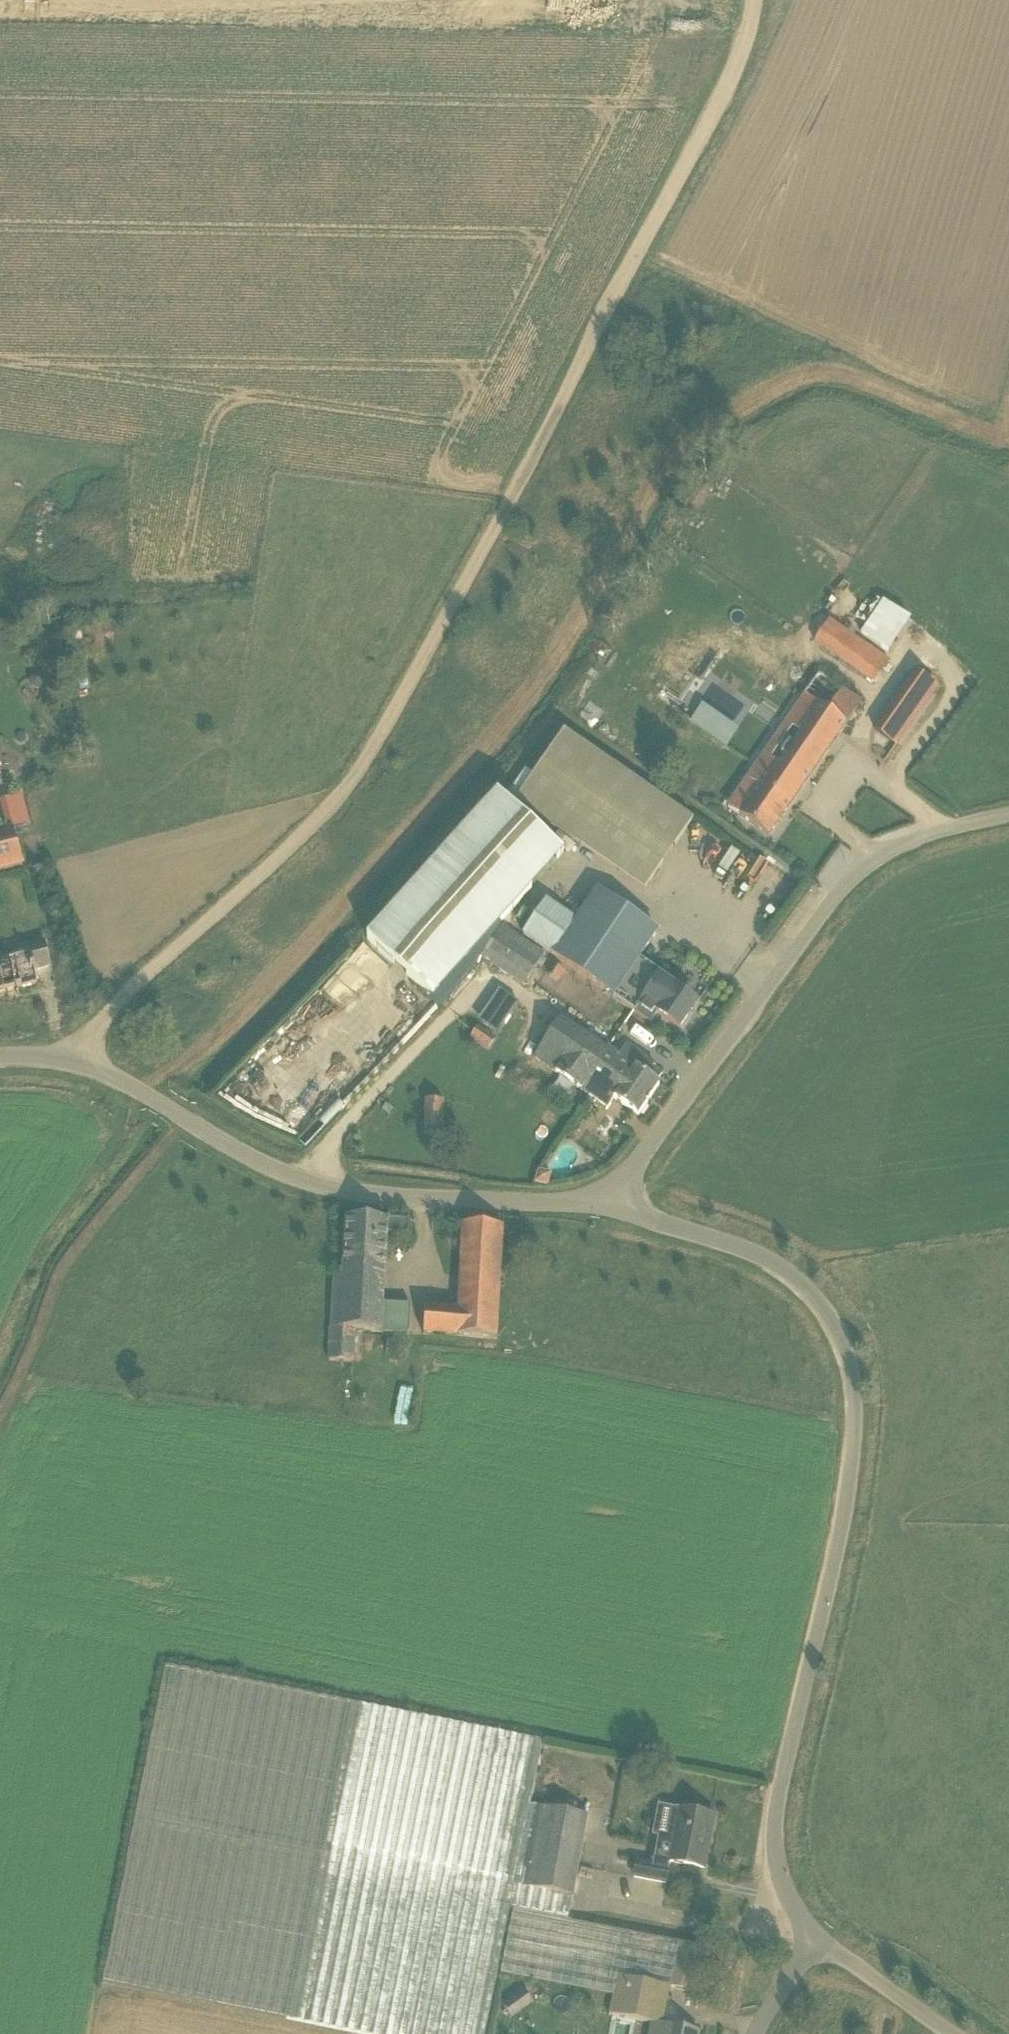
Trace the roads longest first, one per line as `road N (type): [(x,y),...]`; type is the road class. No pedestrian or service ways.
road 1 (track): [(78,1061),(88,1034),(333,808),(363,768),(736,75),(755,0)]
road 2 (unclassified): [(819,1938),(794,1902),(776,1823),(849,1486),(856,1424),(843,1345),(810,1296),(776,1265),(606,1205)]
road 3 (unclassified): [(606,1205),(342,1192),(235,1151),(78,1061),(0,1057)]
road 4 (residential): [(1008,817),(935,831),(873,856),(606,1205)]
road 5 (track): [(0,1421),(63,1270),(189,1122)]
road 6 (unclassified): [(954,2033),(819,1938)]

